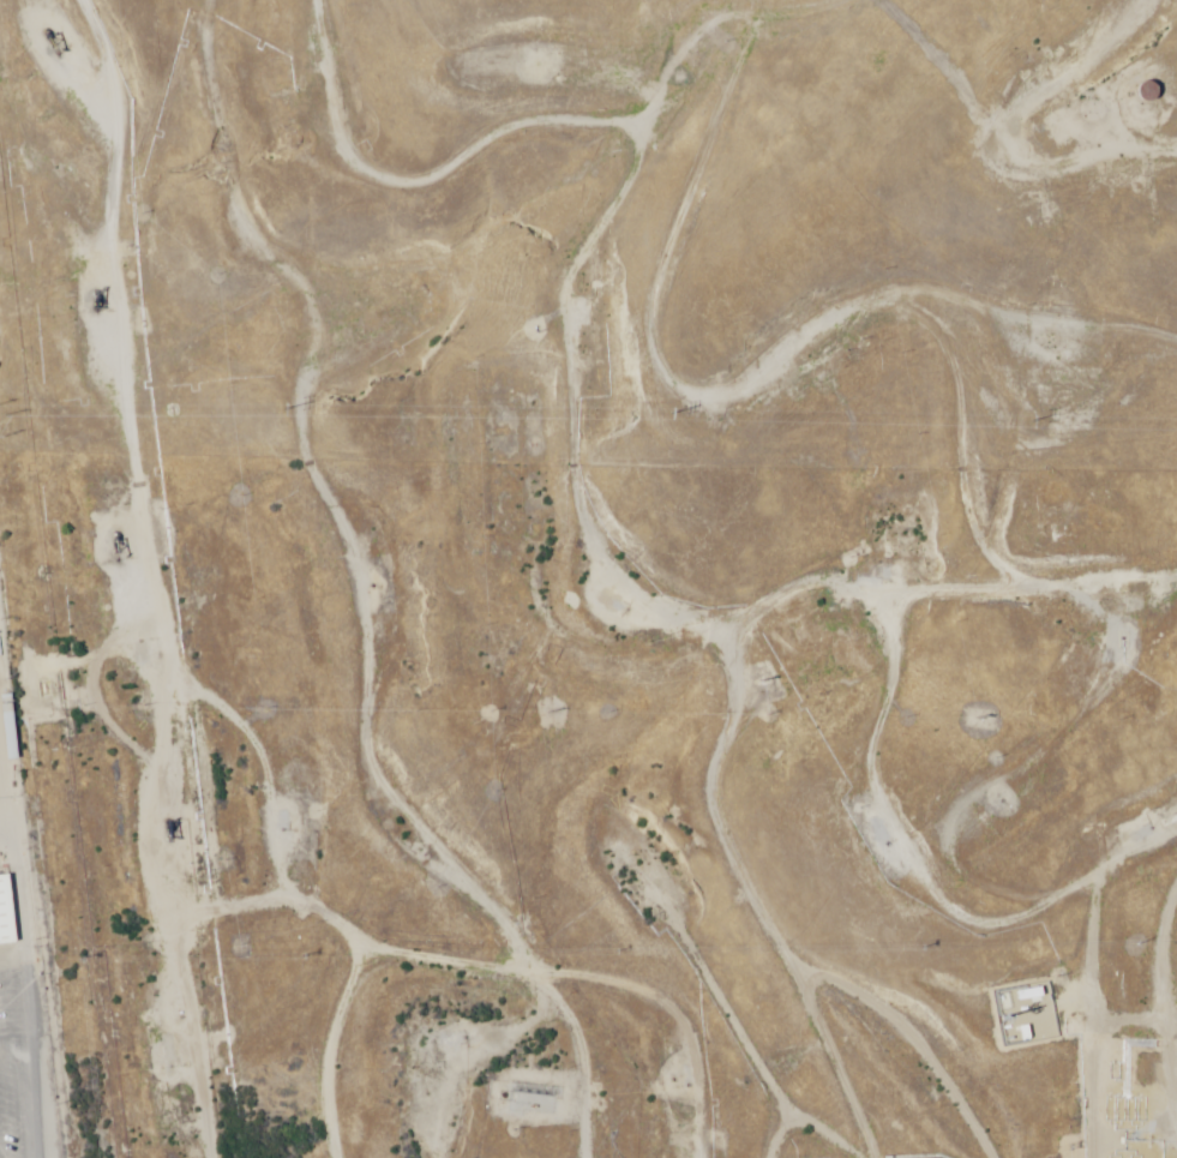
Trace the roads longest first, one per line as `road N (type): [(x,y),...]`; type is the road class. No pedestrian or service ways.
road 1 (track): [(817,0),(811,40),(648,122),(617,160),(559,198),(458,382),(452,496),(528,571),(617,616),(661,691),(774,691),(981,590),(1020,432),(1013,223),(1047,187),(1176,155)]
road 2 (track): [(595,1157),(587,1092),(520,994),(487,888),(385,799),(361,649),(300,402),(290,275),(199,56),(192,0)]
road 3 (track): [(142,1157),(54,404),(67,68),(23,0)]
road 4 (track): [(617,616),(642,426),(673,370),(648,179),(578,122),(484,134),(383,186),(326,179),(295,154),(251,0)]
road 5 (track): [(1176,348),(1135,334),(1046,346),(955,319),(875,407),(673,370)]
road 6 (track): [(888,636),(871,707),(891,776),(933,865),(991,928),(1117,893),(1175,895)]
road 7 (track): [(56,1157),(0,674)]
road 8 (track): [(661,691),(717,1122),(737,1157)]
road 9 (track): [(875,407),(931,470),(937,527),(981,590),(1176,590)]
road 10 (track): [(968,1157),(911,1061),(824,977),(695,952)]
road 11 (track): [(518,973),(374,1000),(356,1092),(367,1157)]
road 12 (track): [(1176,894),(1139,984),(1174,1157)]
road 13 (track): [(647,1157),(655,1123),(650,1036),(623,934)]
road 14 (track): [(1176,79),(1121,109),(1047,187)]

